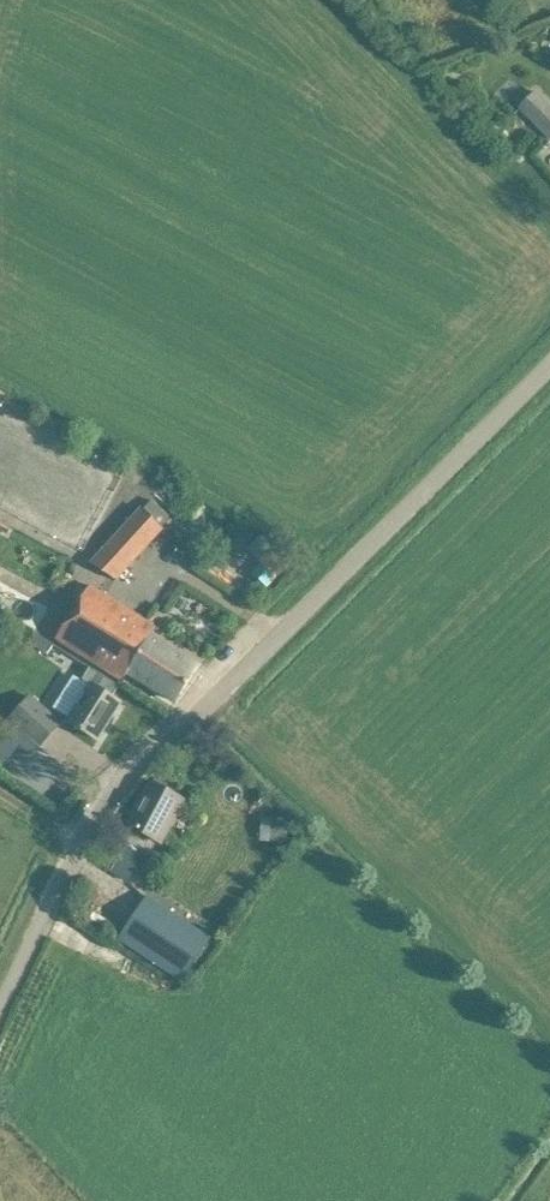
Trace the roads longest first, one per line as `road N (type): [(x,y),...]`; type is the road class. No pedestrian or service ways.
road 1 (unclassified): [(0,1012),(80,847),(145,761),(549,365)]

